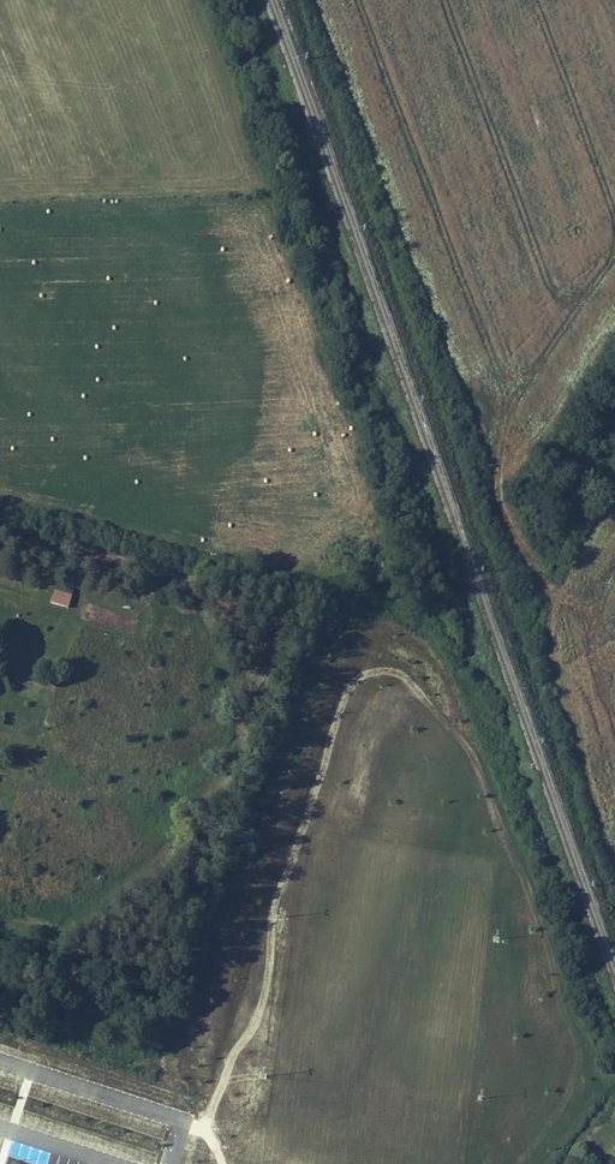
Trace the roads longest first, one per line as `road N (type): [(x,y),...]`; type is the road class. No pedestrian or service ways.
road 1 (track): [(416,690),(399,672),(352,679),(272,914),(264,996),(202,1128),(184,1120)]

